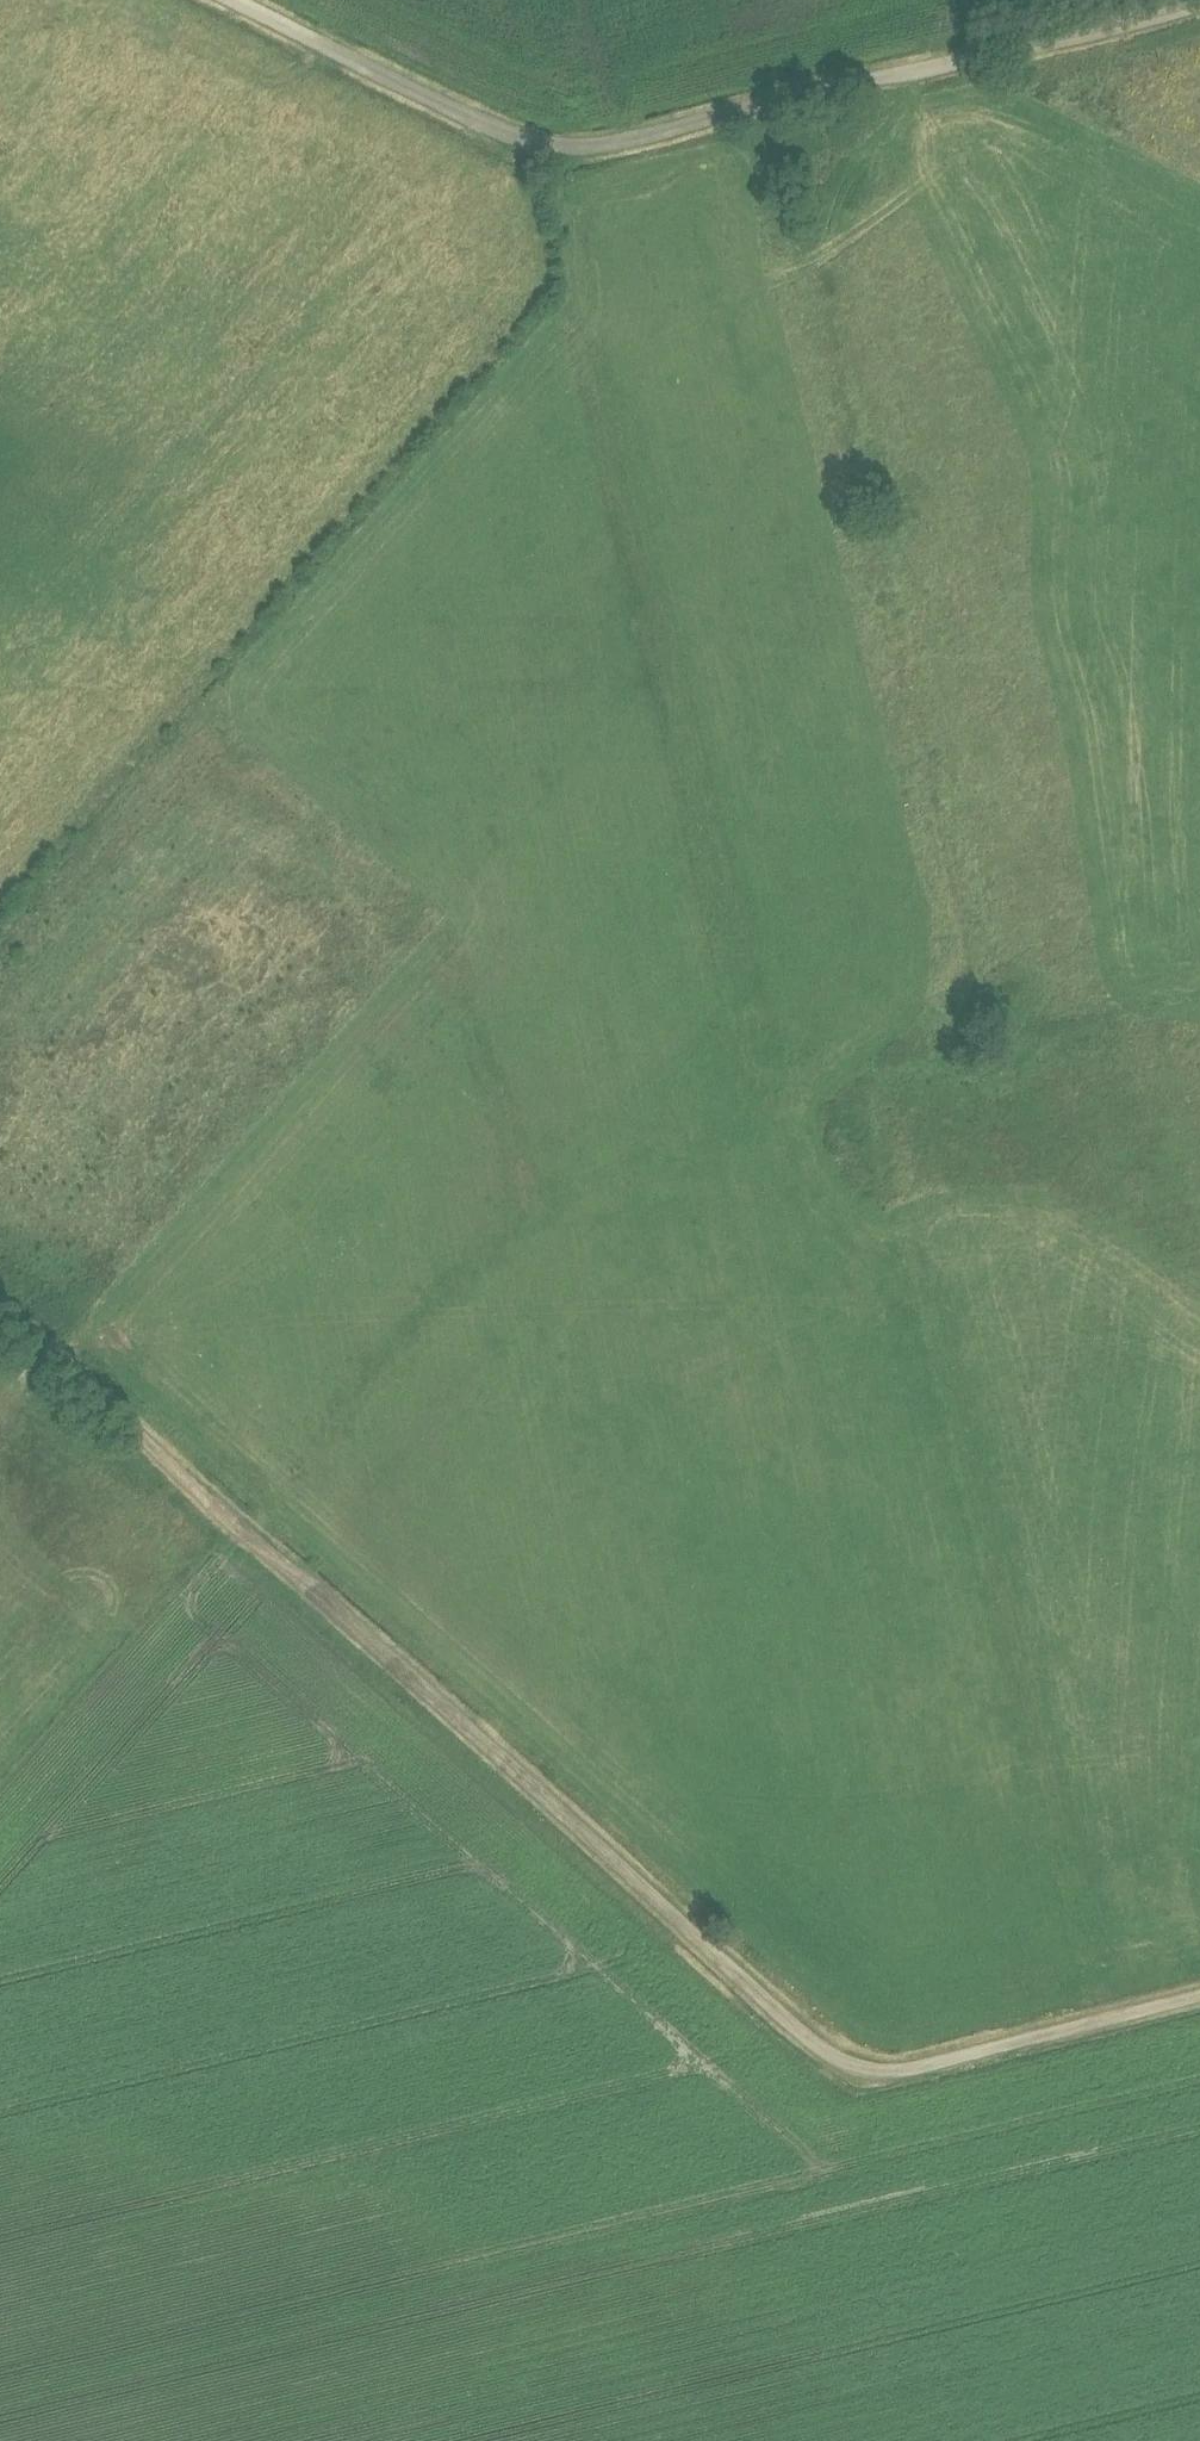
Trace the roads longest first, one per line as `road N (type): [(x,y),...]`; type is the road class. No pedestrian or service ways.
road 1 (track): [(1199,2000),(885,2073),(836,2060),(0,1312)]
road 2 (track): [(1199,0),(596,148),(525,142),(239,0)]

